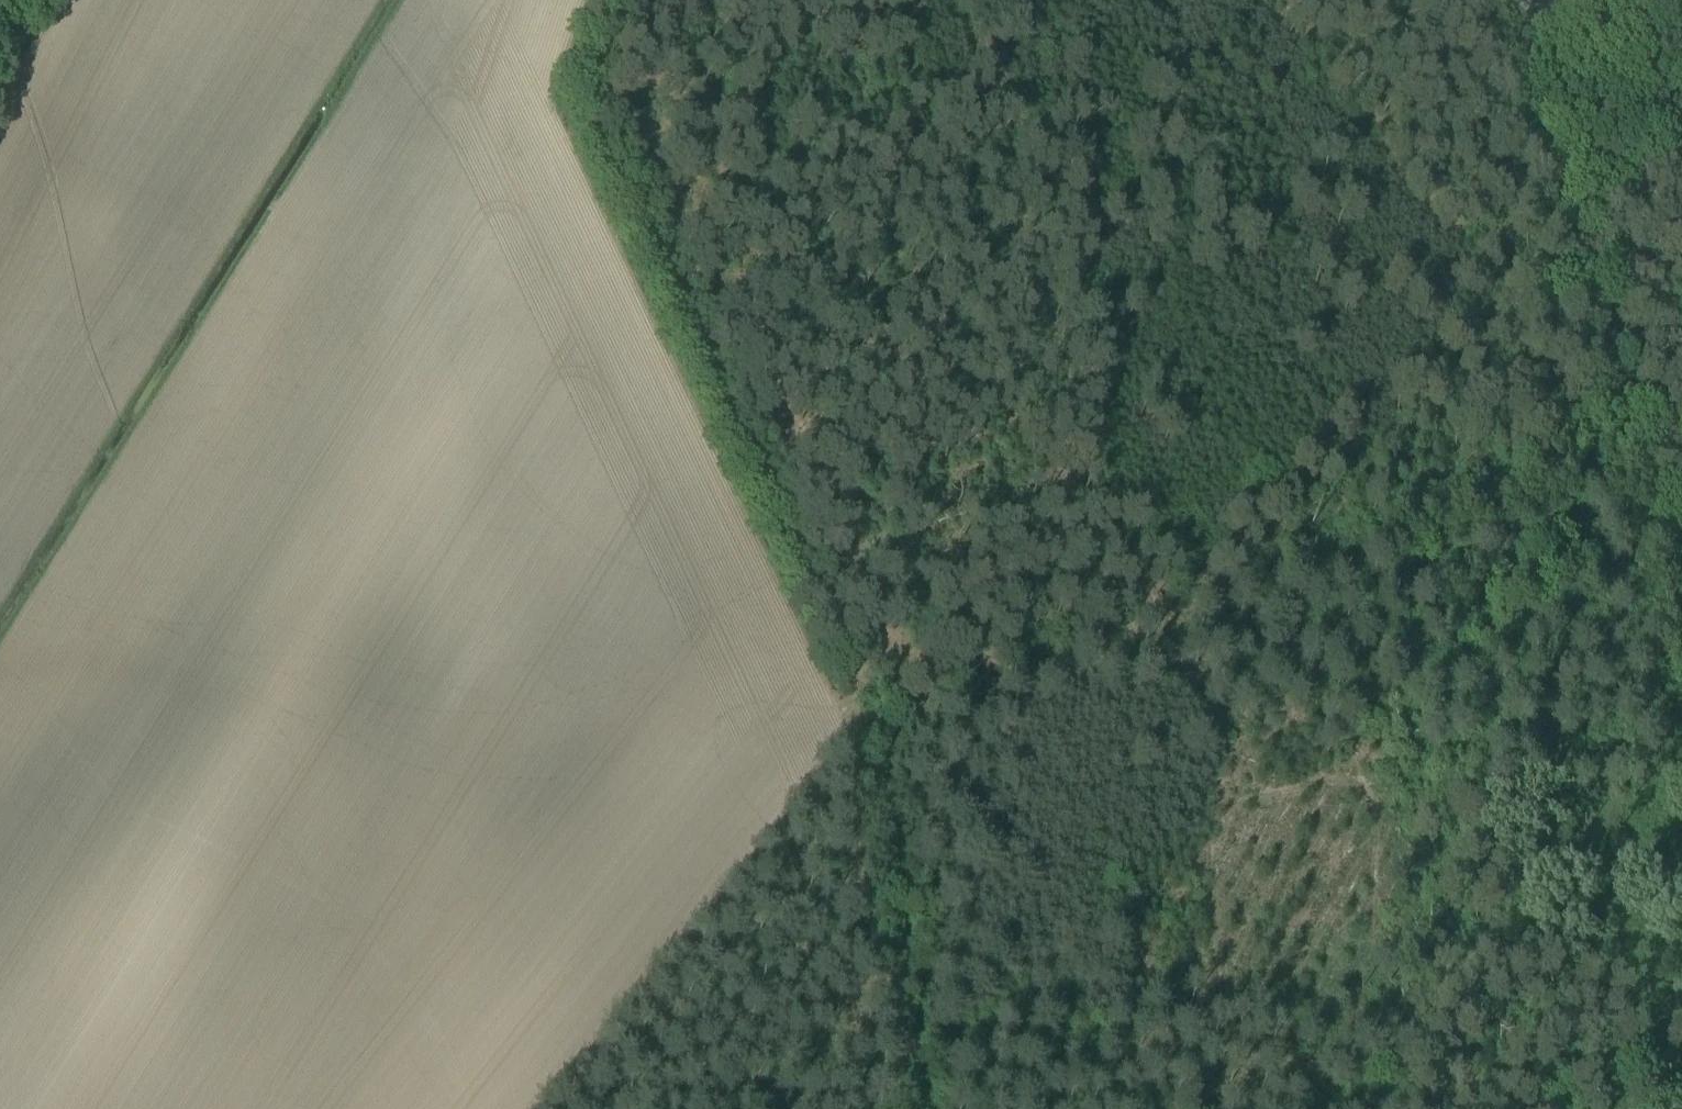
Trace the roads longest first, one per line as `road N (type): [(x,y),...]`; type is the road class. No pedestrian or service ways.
road 1 (track): [(1511,0),(1681,593)]

